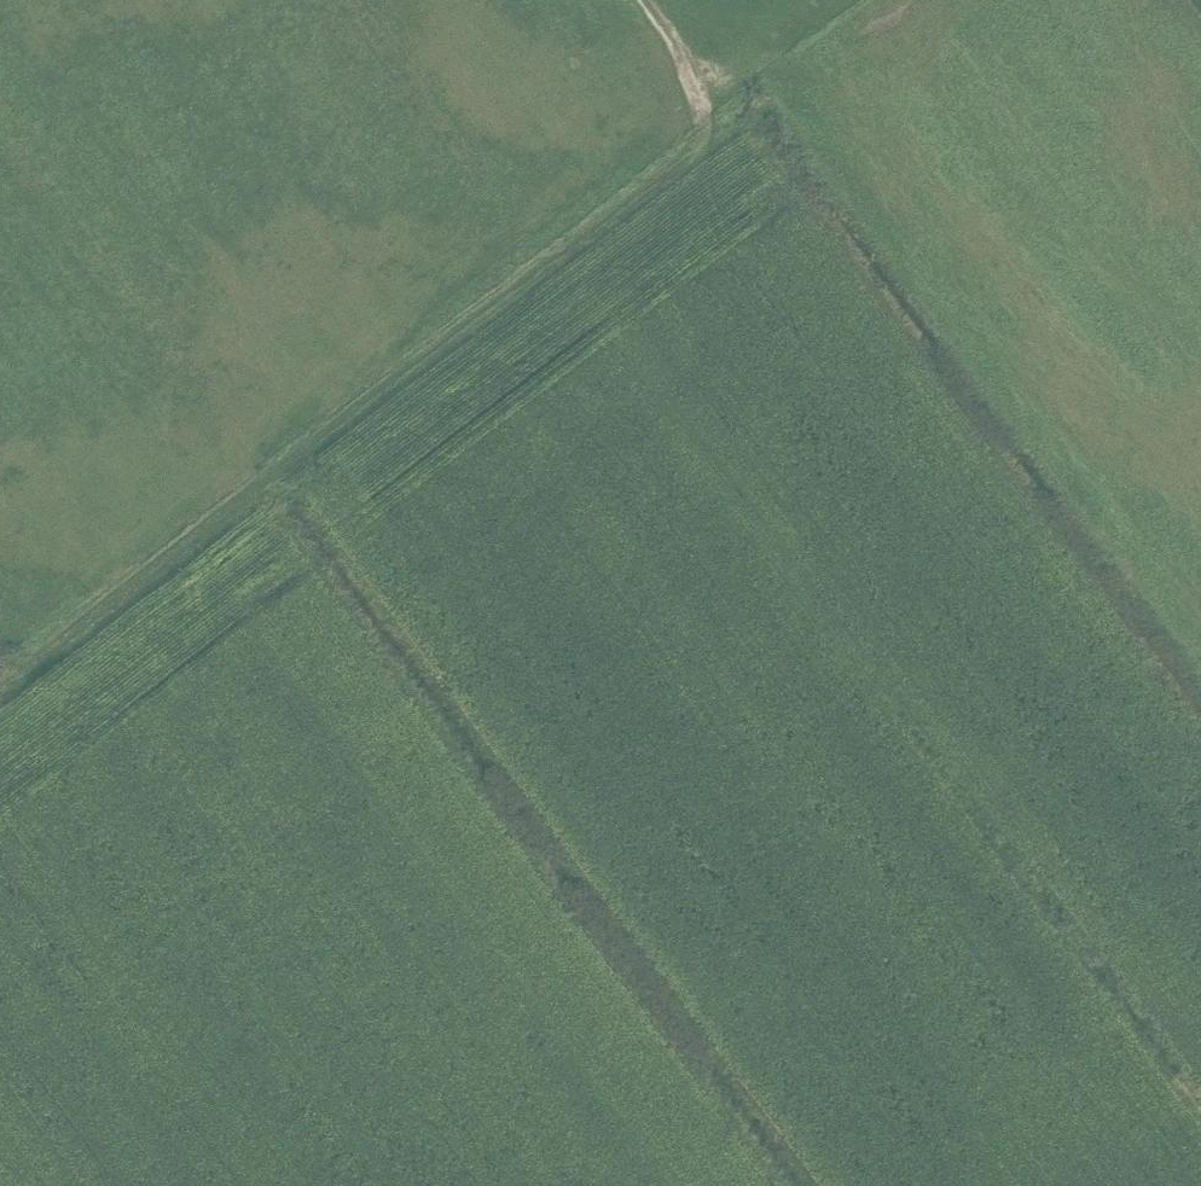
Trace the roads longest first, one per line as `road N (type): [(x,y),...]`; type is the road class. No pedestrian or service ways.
road 1 (track): [(647,0),(672,33),(709,138),(556,253)]

